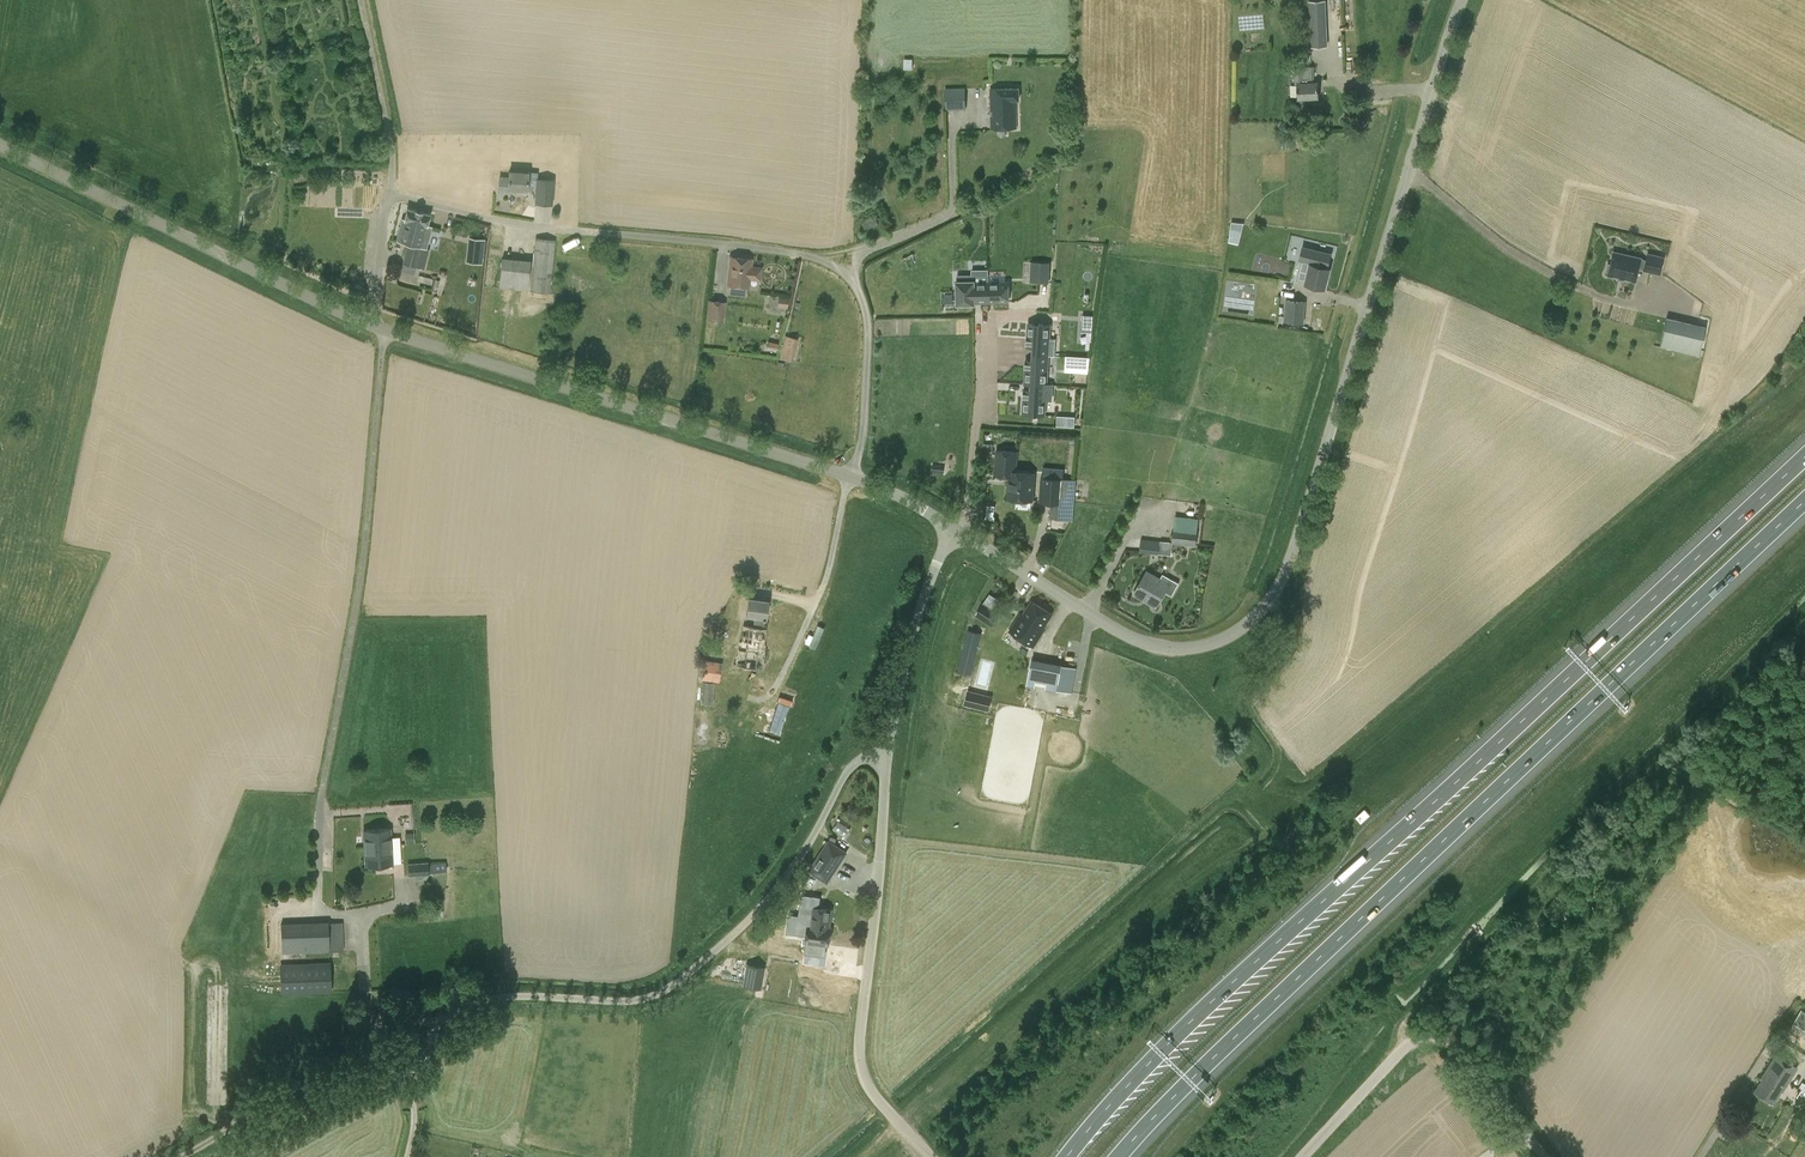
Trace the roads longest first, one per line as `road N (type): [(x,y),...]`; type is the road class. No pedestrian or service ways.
road 1 (motorway): [(1804,453),(1190,1023),(1067,1156)]
road 2 (unclassified): [(956,529),(1150,646),(1204,645),(1255,618),(1297,546),(1467,0)]
road 3 (motorway): [(1117,1156),(1207,1051),(1804,496)]
road 4 (unclassified): [(853,477),(870,318),(853,279),(823,255),(500,218),(389,195)]
road 5 (unclassified): [(436,1020),(496,997),(630,1000),(672,987),(777,892),(852,762),(887,758)]
road 6 (unclassified): [(853,477),(384,330)]
road 7 (unclassified): [(320,803),(363,571),(384,330)]
road 8 (unclassified): [(931,1156),(873,1092),(859,1053),(887,758)]
road 9 (unclassified): [(375,326),(0,140)]
road 10 (unclassified): [(1544,1156),(1462,1047),(1427,1036),(1403,1048),(1302,1156)]
road 11 (unclassified): [(887,758),(918,614),(956,529)]
road 12 (track): [(181,1156),(372,1055)]
road 13 (unclassified): [(389,195),(392,131),(365,0)]
road 14 (unclassified): [(375,326),(389,195)]

